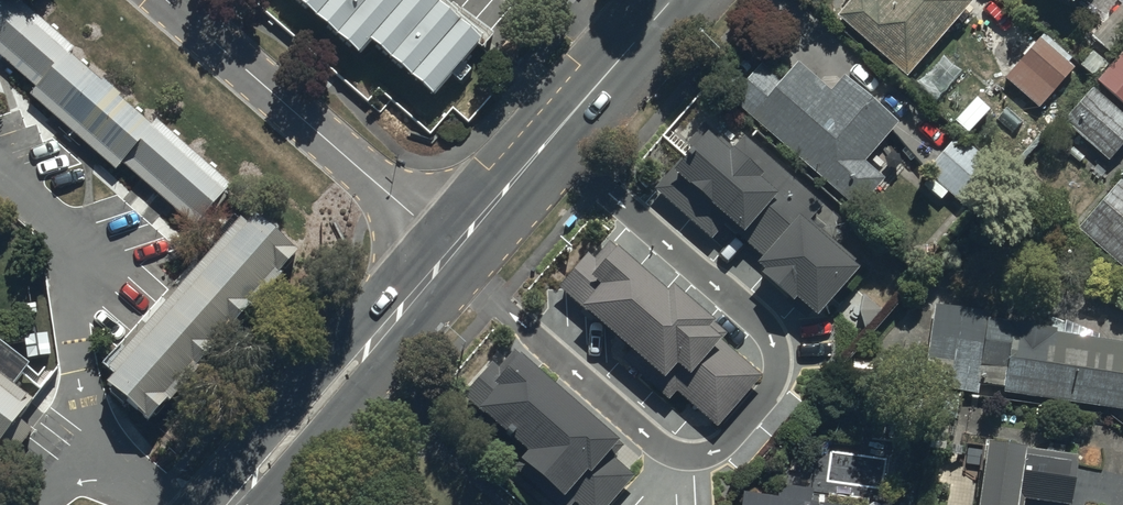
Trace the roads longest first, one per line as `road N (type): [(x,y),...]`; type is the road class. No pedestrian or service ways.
road 1 (unclassified): [(456,242),(173,0)]
road 2 (tertiary): [(668,0),(456,242)]
road 3 (tertiary): [(456,242),(318,406)]
road 4 (residential): [(318,406),(410,504)]
road 5 (tertiary): [(318,406),(232,504)]

